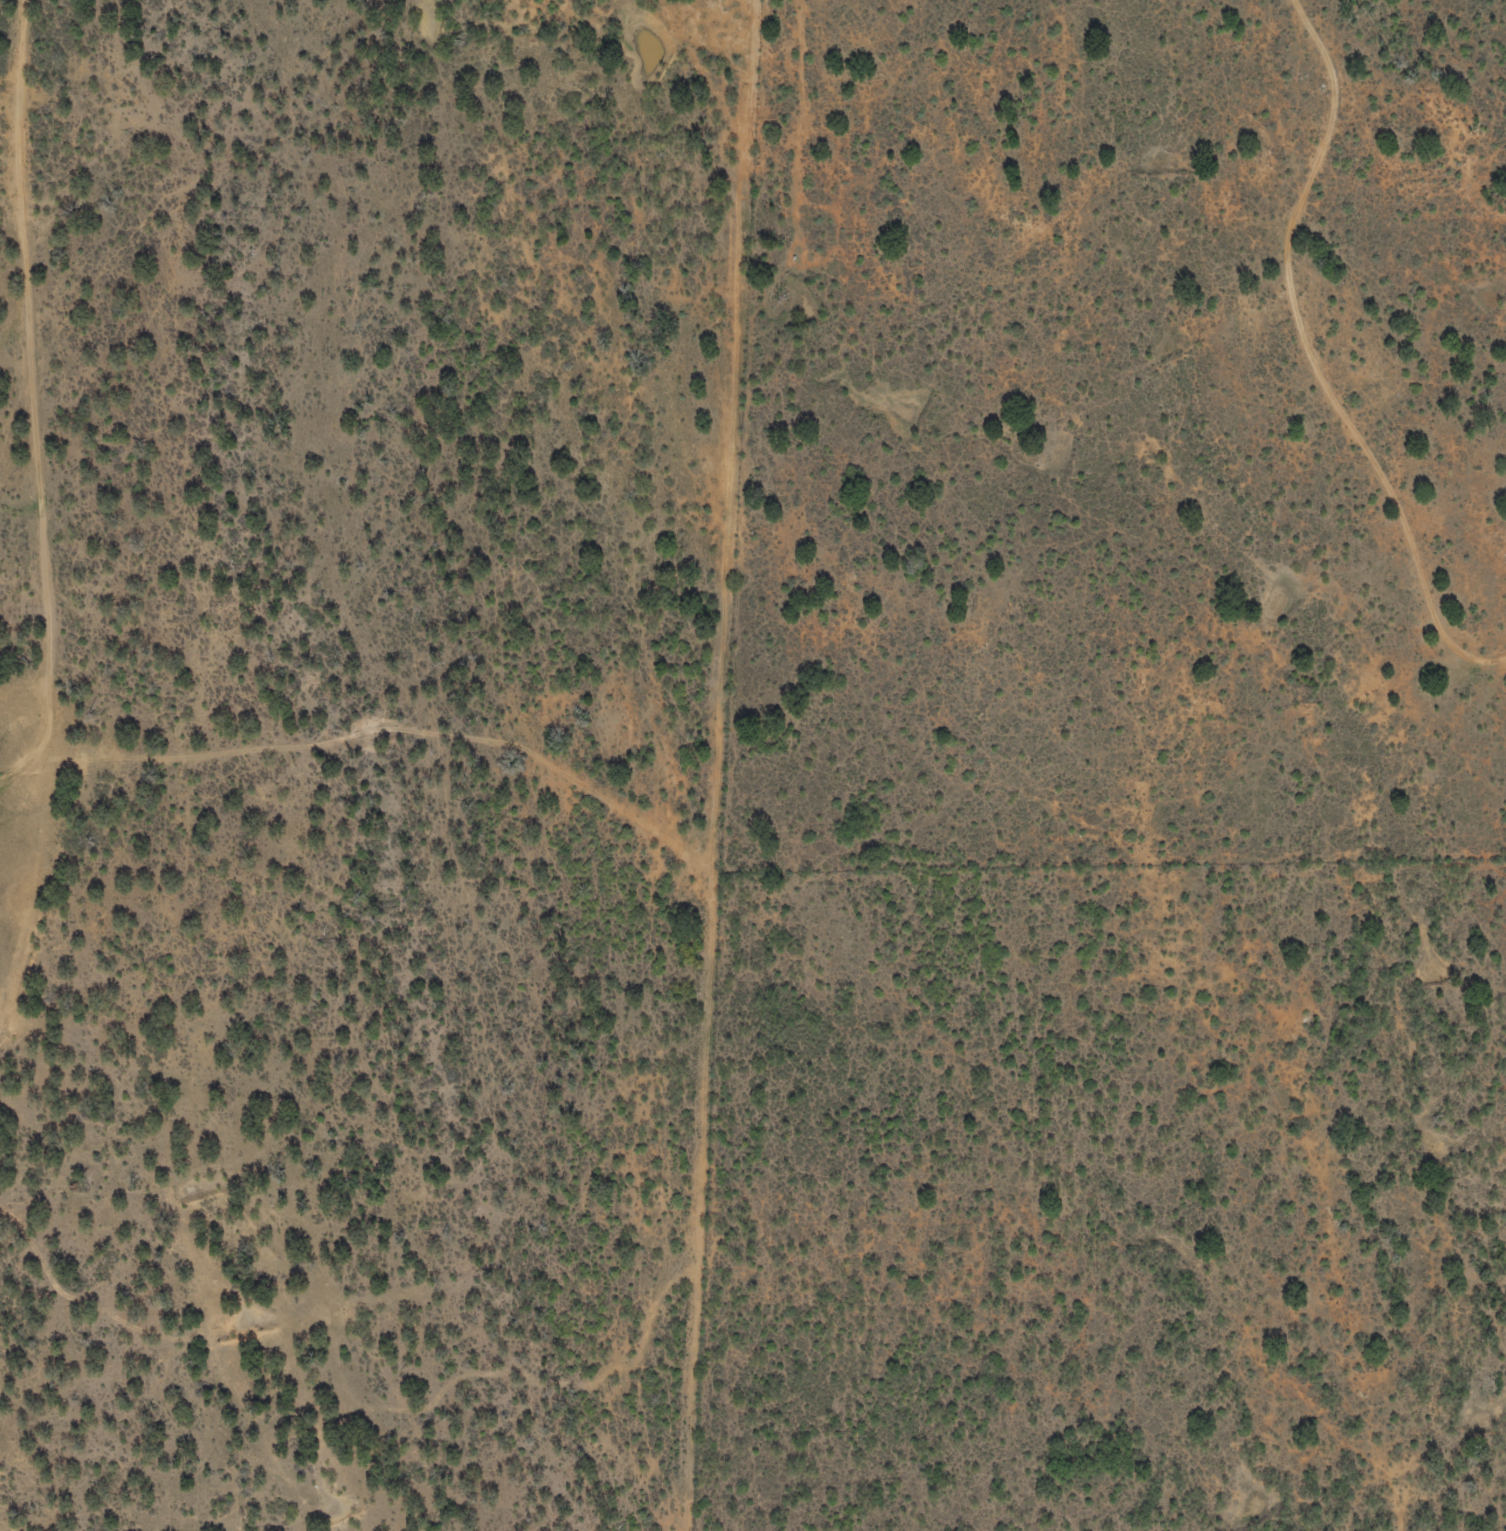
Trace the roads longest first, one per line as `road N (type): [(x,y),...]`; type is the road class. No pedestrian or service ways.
road 1 (residential): [(56,0),(46,153),(66,660),(46,779),(0,804)]
road 2 (residential): [(1505,689),(1481,675),(1392,501),(1323,397),(1328,228),(1358,108),(1334,0)]
road 3 (residential): [(2,804),(430,731),(546,761),(692,866)]

